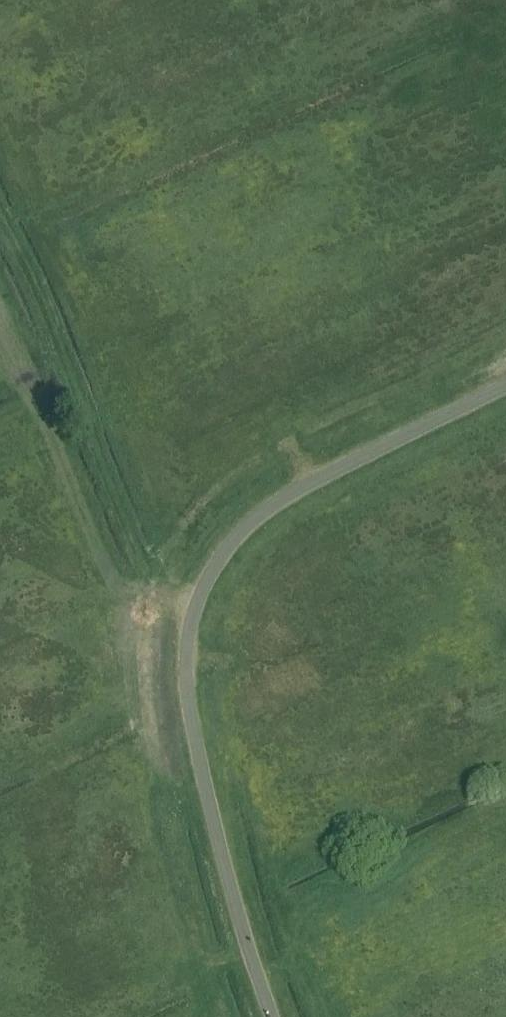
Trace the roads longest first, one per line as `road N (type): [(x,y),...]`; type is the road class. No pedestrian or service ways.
road 1 (unclassified): [(272,1016),(198,748),(189,613),(213,563),(279,499),(505,384)]
road 2 (track): [(189,613),(154,573),(123,516),(49,317),(0,218)]

